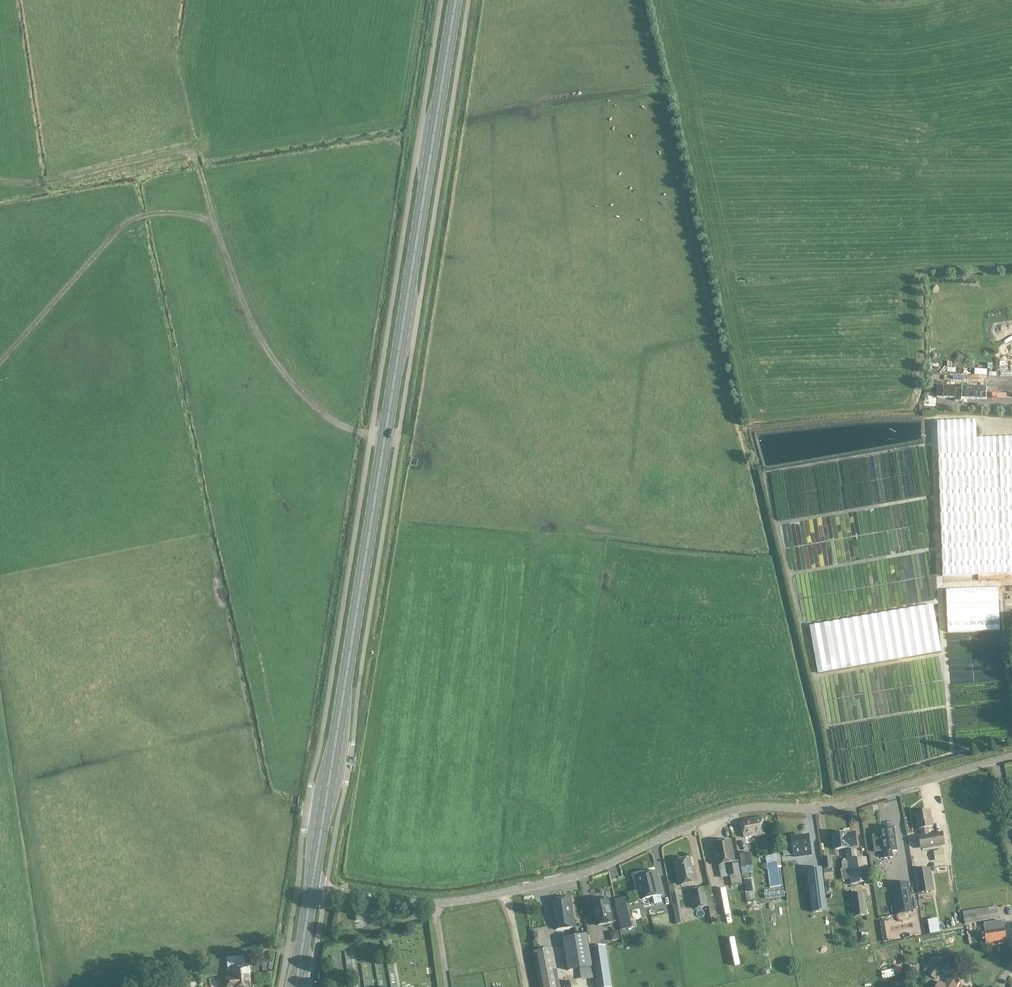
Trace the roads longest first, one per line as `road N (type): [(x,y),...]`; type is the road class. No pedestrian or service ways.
road 1 (primary): [(311,891),(455,0)]
road 2 (tertiary): [(311,891),(426,904),(490,896),(583,874),(731,812),(842,806),(1011,756)]

